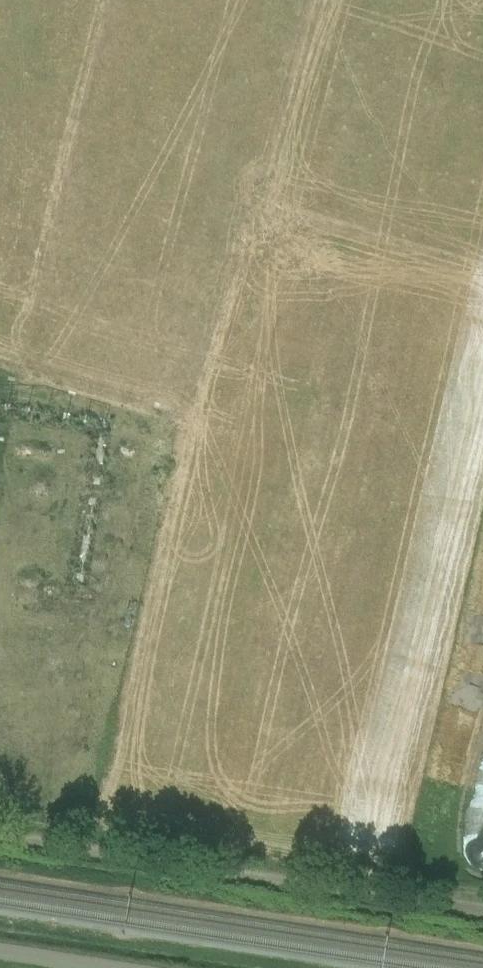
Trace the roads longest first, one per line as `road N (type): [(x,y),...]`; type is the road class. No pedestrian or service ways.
road 1 (unclassified): [(482,910),(0,835)]

